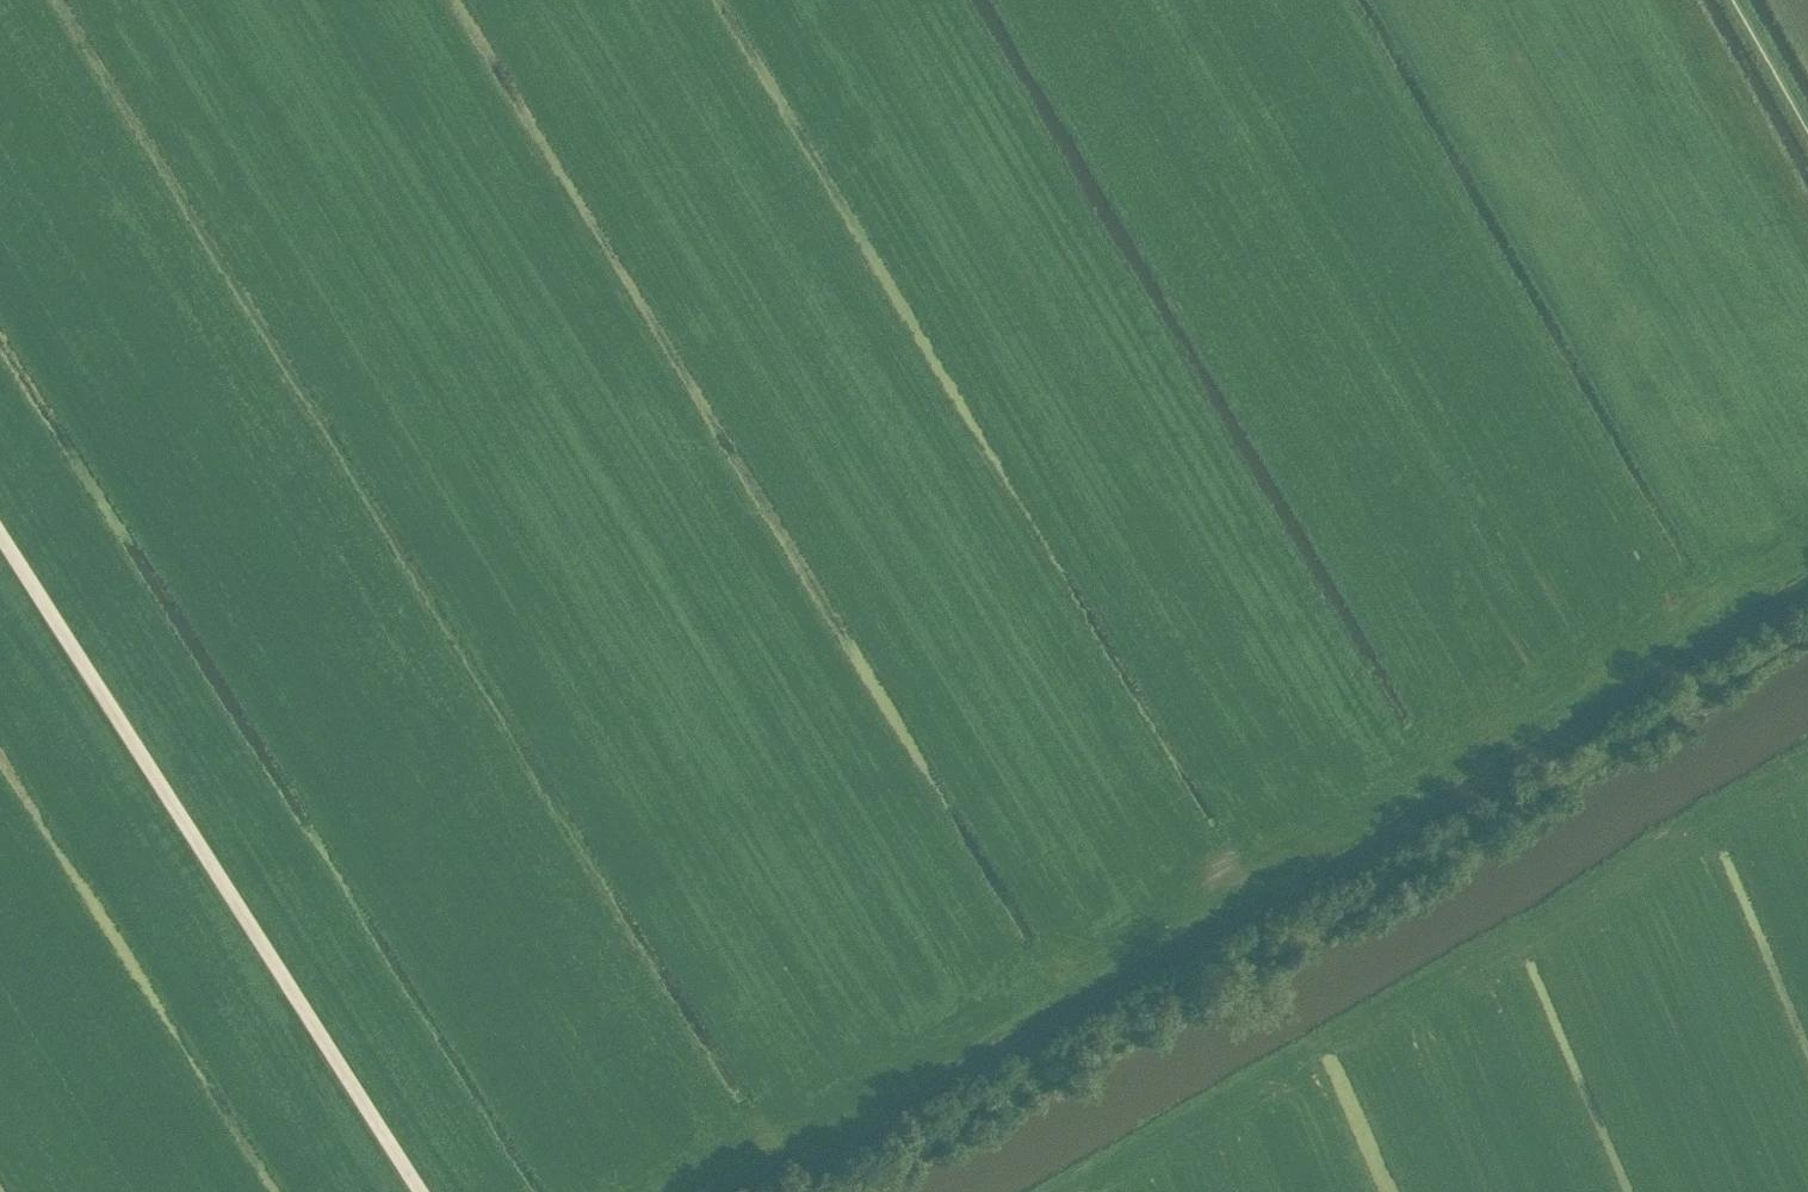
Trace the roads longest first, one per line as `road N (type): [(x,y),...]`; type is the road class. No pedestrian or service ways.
road 1 (track): [(421,1191),(0,533)]

